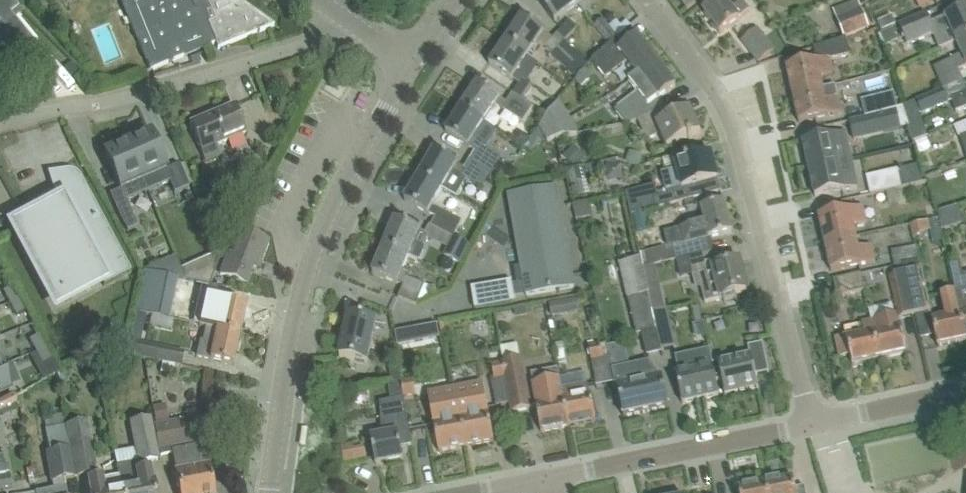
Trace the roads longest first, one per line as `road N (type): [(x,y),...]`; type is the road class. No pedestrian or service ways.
road 1 (residential): [(810,433),(722,111),(645,0)]
road 2 (tertiary): [(269,492),(290,341),(309,269),(328,218),(413,66)]
road 3 (residential): [(0,121),(120,98),(356,28)]
road 4 (residential): [(543,488),(810,433)]
road 5 (residential): [(810,433),(965,394)]

